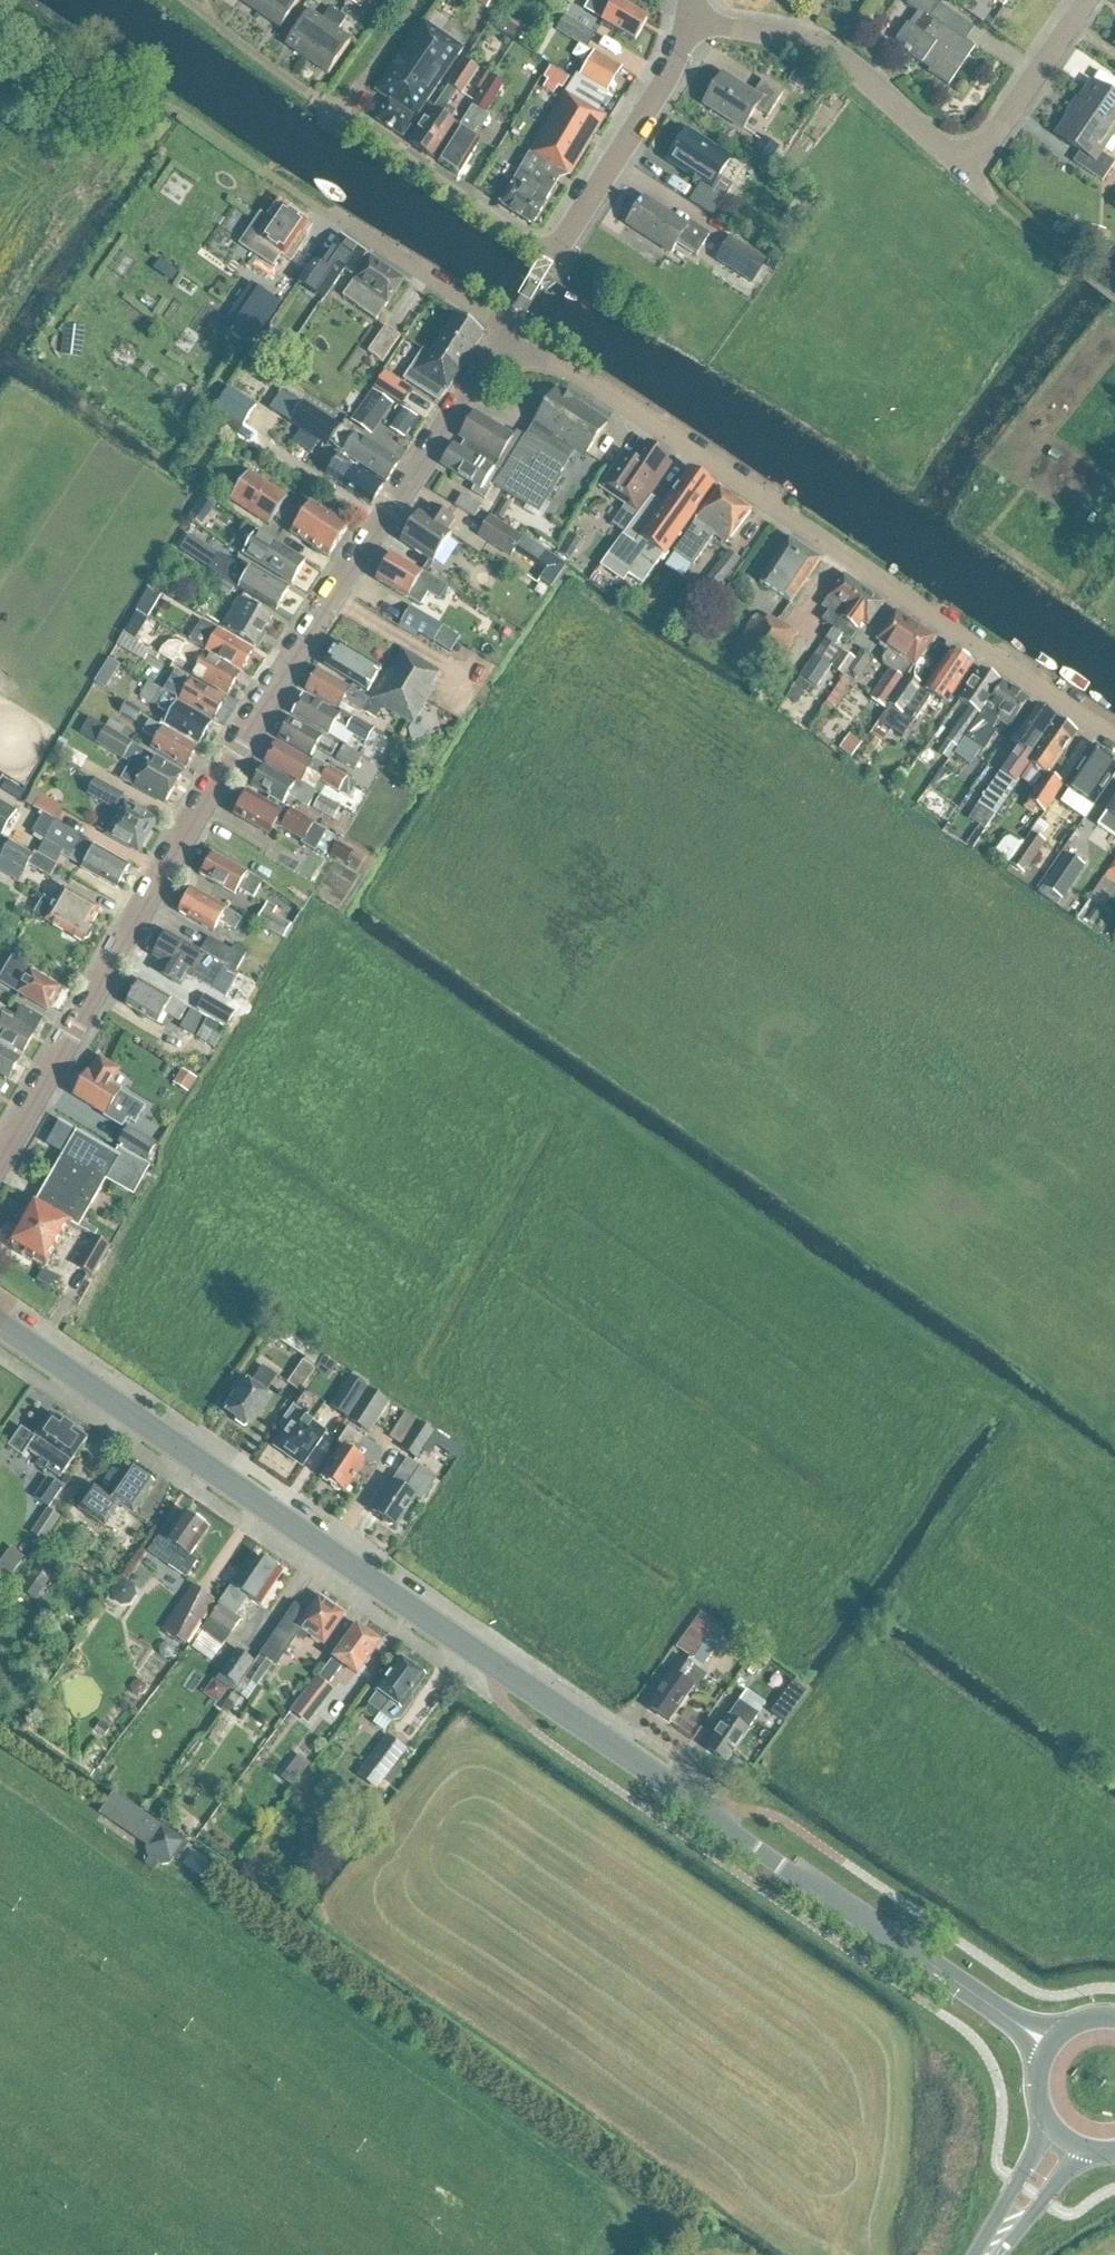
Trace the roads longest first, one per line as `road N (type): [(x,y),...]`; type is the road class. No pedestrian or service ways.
road 1 (secondary): [(1048,2047),(0,1330)]
road 2 (residential): [(0,1158),(230,766),(505,331)]
road 3 (residential): [(505,331),(816,543)]
road 4 (residential): [(1114,741),(816,543)]
road 5 (residential): [(684,20),(826,52),(960,169)]
road 6 (residential): [(551,258),(665,86),(684,20)]
road 7 (residential): [(551,258),(339,115)]
road 8 (residential): [(324,212),(505,331)]
road 9 (residential): [(960,169),(986,144),(1084,0)]
road 10 (primary): [(1046,2120),(978,2254)]
road 11 (primary): [(999,2254),(1087,2151)]

